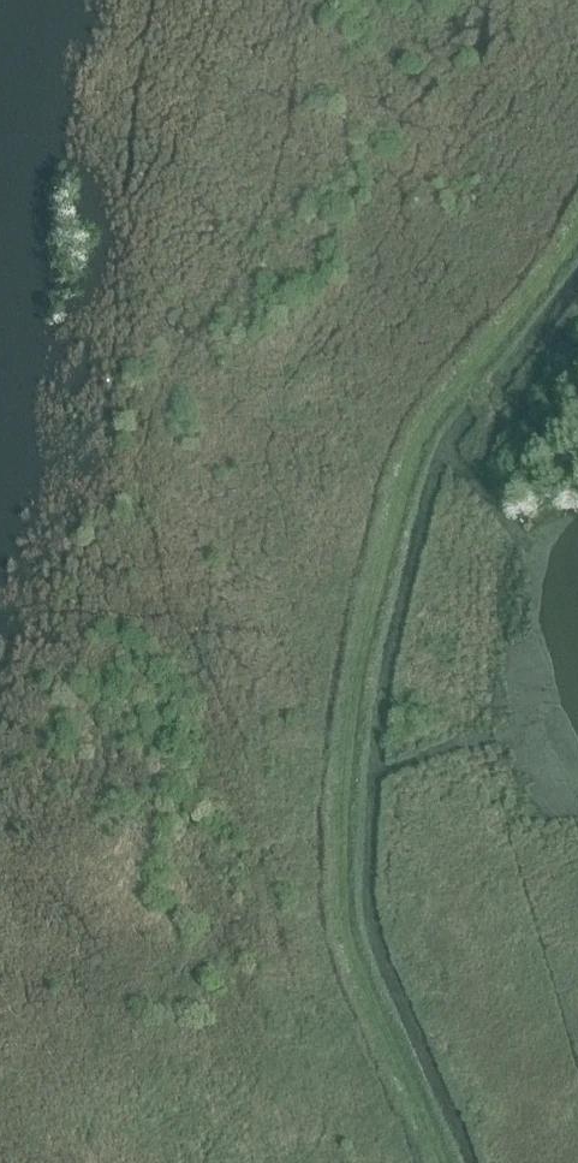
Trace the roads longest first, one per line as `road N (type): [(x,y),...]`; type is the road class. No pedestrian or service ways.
road 1 (track): [(443,1162),(354,943),(346,894),(349,780),(369,629),(428,432),(577,228)]

